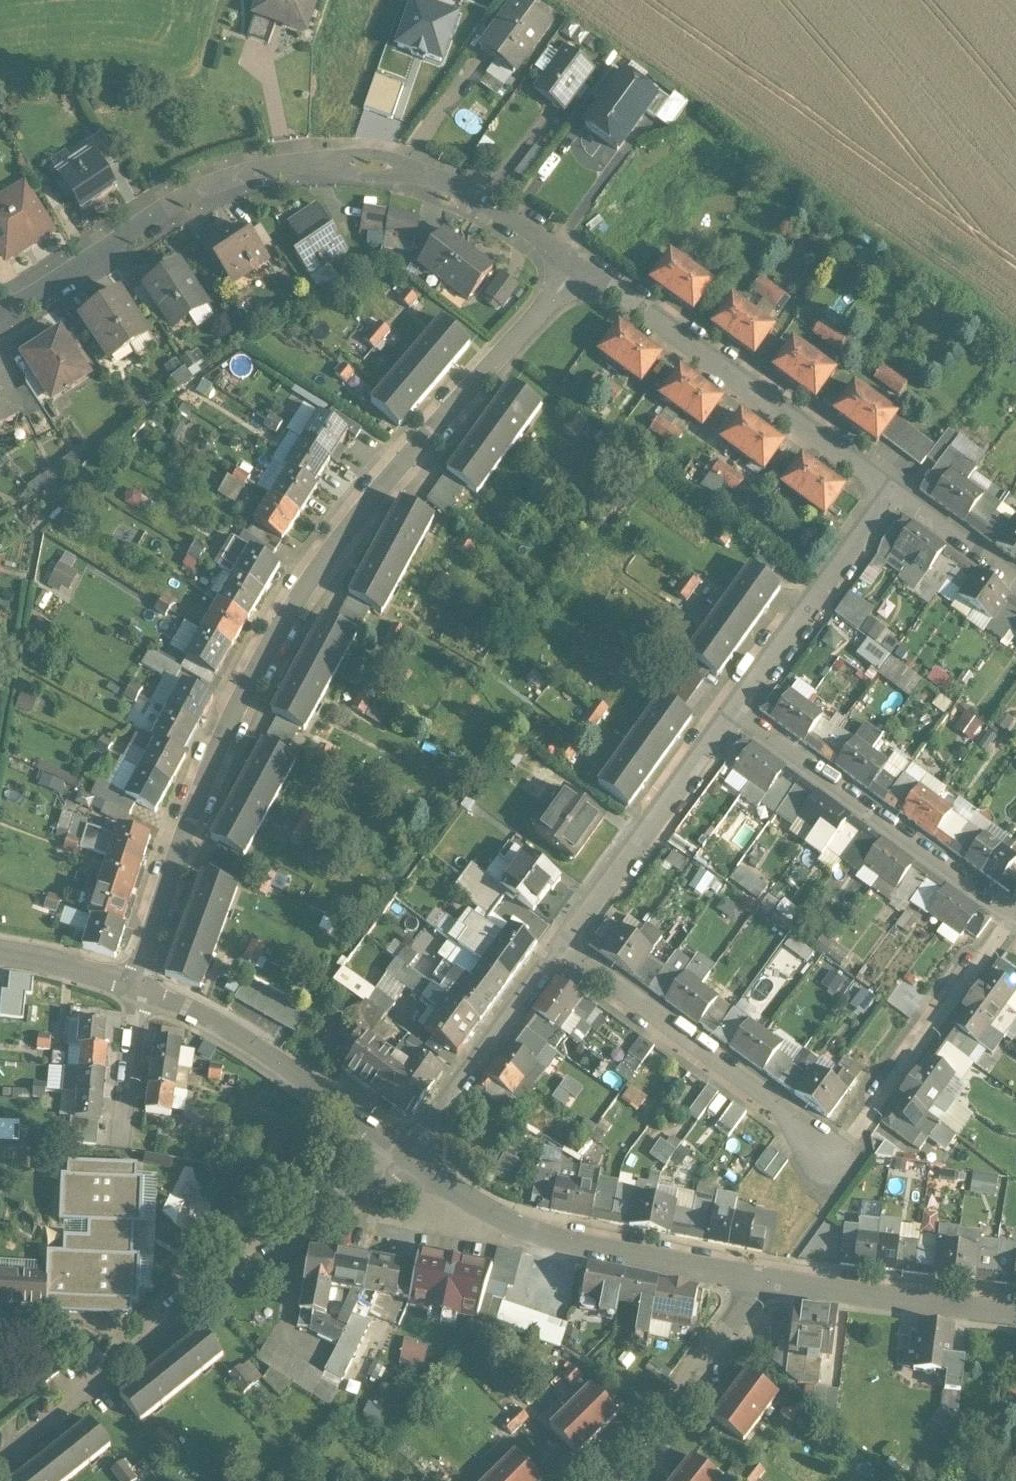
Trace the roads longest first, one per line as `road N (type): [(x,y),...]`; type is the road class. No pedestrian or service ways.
road 1 (residential): [(135,989),(208,773),(303,590),(359,512),(580,264)]
road 2 (residential): [(560,943),(794,1122),(825,1165),(1012,912)]
road 3 (residential): [(580,264),(533,230),(428,177),(374,165),(275,164),(168,202),(0,310)]
road 4 (residential): [(0,1457),(207,1281),(388,1179),(412,1156)]
road 5 (residential): [(900,489),(580,264)]
road 6 (residential): [(412,1156),(515,1227),(754,1279)]
road 7 (residential): [(734,712),(1012,912)]
road 8 (residential): [(143,991),(253,1047),(412,1156)]
road 9 (residential): [(560,943),(734,712)]
road 10 (residential): [(734,712),(900,489)]
road 11 (residential): [(754,1279),(1015,1314)]
road 12 (residential): [(412,1156),(560,943)]
road 13 (residential): [(754,1279),(733,1323),(608,1480)]
road 14 (residential): [(143,991),(132,1020),(118,1147)]
road 15 (residential): [(1015,574),(900,489)]
road 16 (residential): [(0,957),(135,989)]

